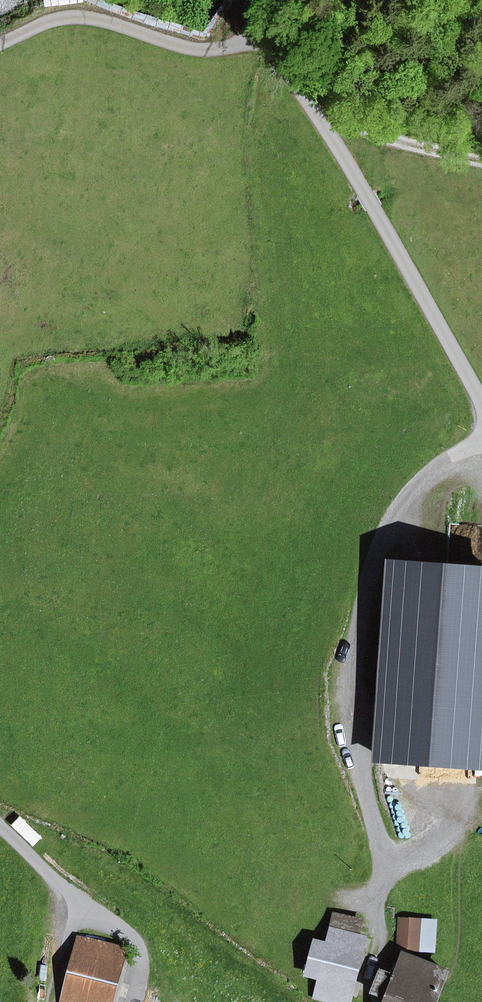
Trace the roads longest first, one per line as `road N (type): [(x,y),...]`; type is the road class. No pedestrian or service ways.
road 1 (unclassified): [(481,403),(266,35)]
road 2 (unclassified): [(266,35),(202,51),(64,19),(0,46)]
road 3 (track): [(325,132),(364,129),(481,161)]

